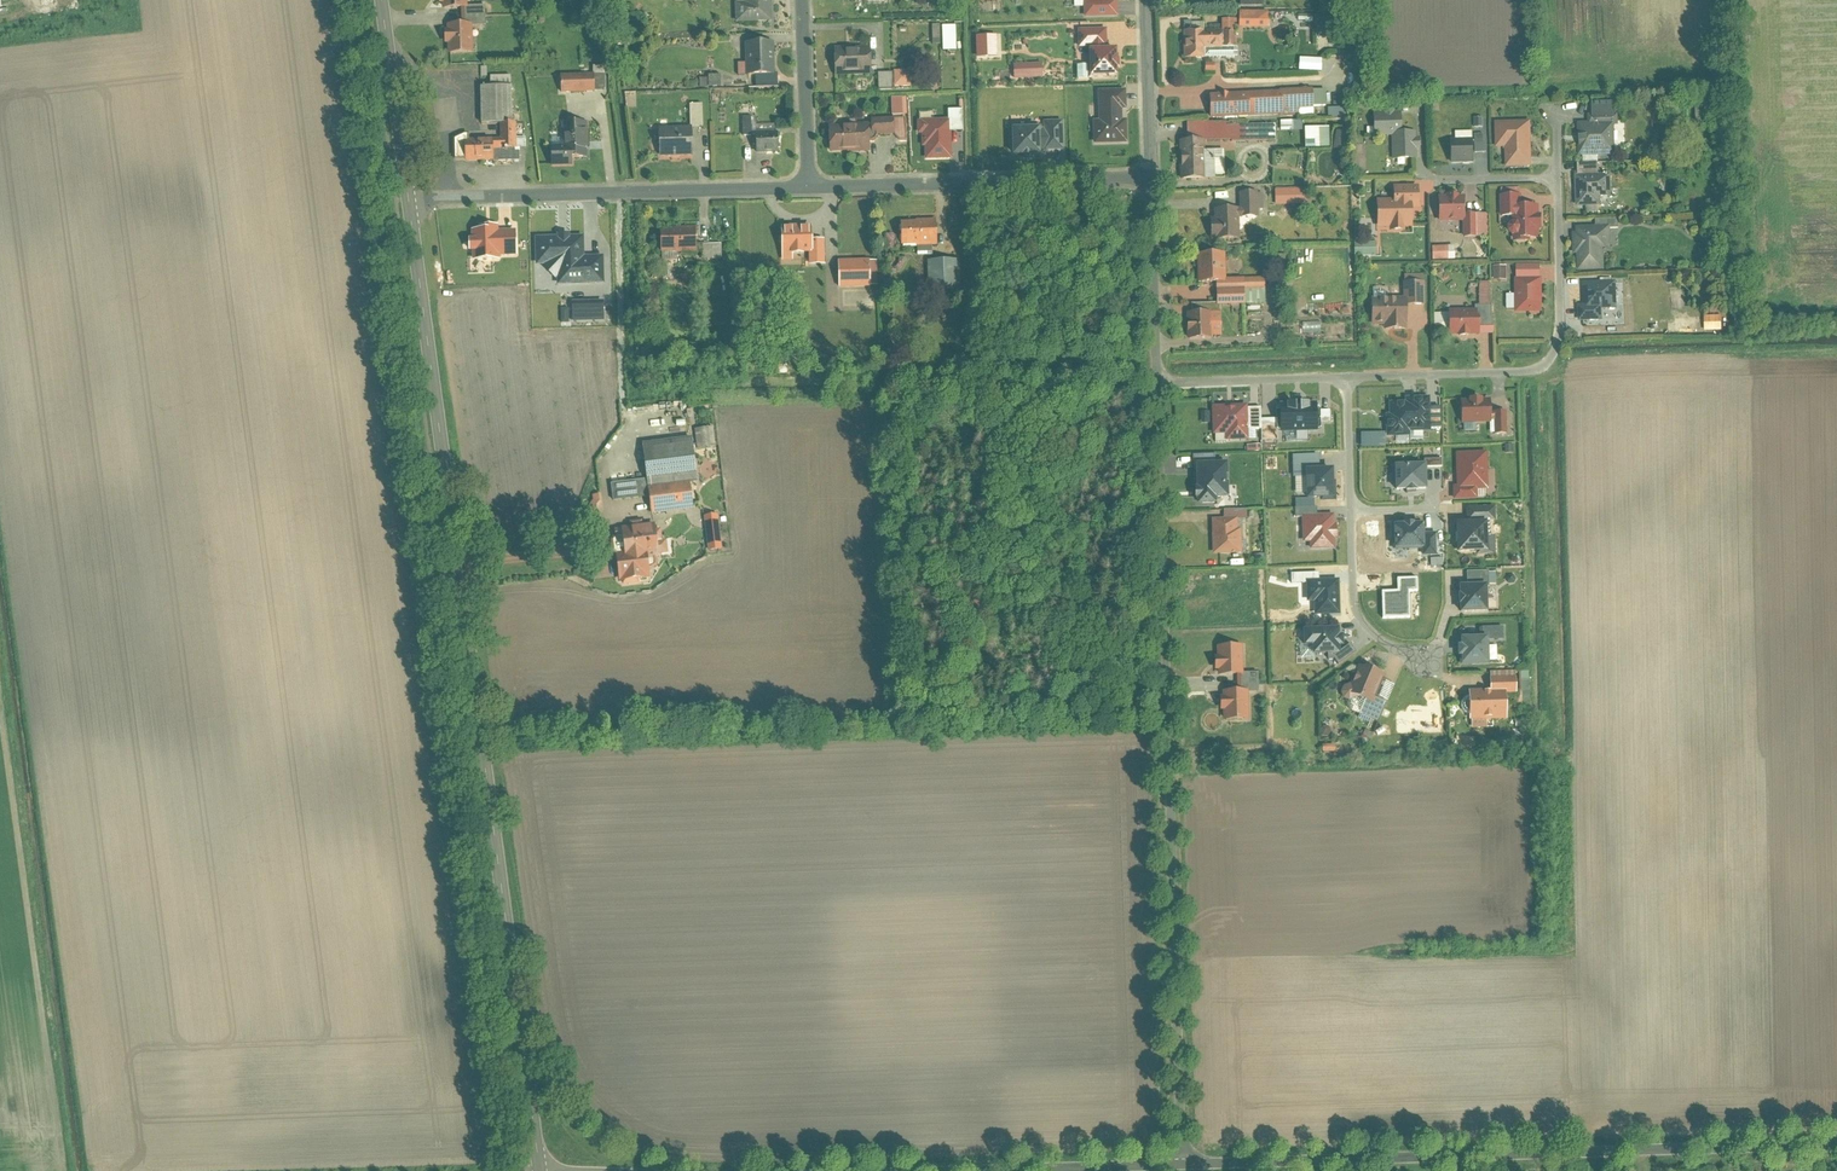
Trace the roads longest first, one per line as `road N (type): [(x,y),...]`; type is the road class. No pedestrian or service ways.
road 1 (tertiary): [(409,202),(538,1170)]
road 2 (residential): [(1184,1163),(1156,384)]
road 3 (tertiary): [(1836,1145),(1184,1163)]
road 4 (residential): [(1346,376),(1531,370),(1555,355),(1561,312),(1557,113)]
road 5 (residential): [(409,202),(811,182)]
road 6 (residential): [(811,182),(1149,178)]
road 7 (tertiary): [(1184,1163),(951,1170)]
road 8 (residential): [(1352,510),(1357,617),(1380,643),(1443,661)]
road 9 (residential): [(1156,384),(1149,178)]
road 10 (tertiary): [(381,0),(409,202)]
road 11 (residential): [(1156,384),(1346,376)]
road 12 (residential): [(804,0),(811,182)]
road 13 (residential): [(1149,178),(1146,0)]
road 14 (residential): [(1346,376),(1352,510)]

